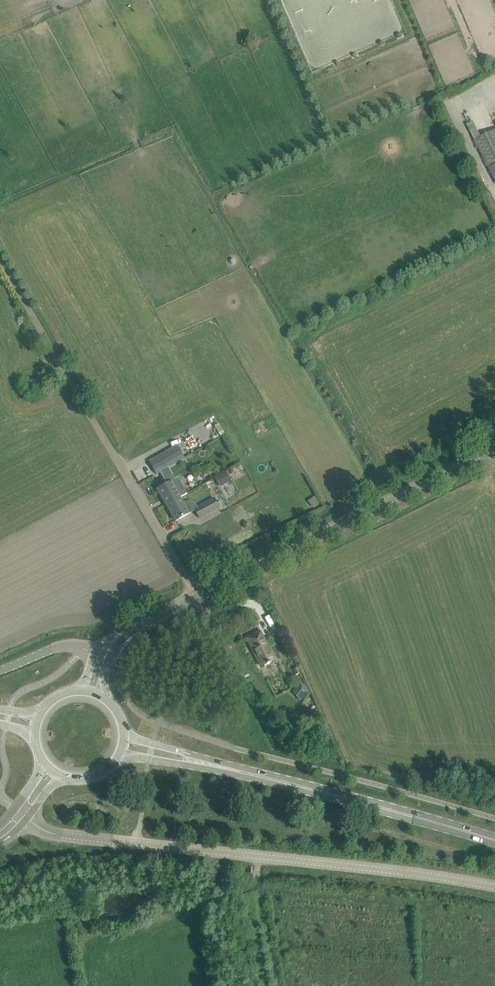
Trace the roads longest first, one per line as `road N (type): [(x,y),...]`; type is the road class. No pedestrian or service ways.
road 1 (unclassified): [(494,888),(303,858),(60,834),(28,818)]
road 2 (tertiary): [(147,620),(494,444)]
road 3 (track): [(196,596),(0,260)]
road 4 (secondary): [(494,843),(199,762)]

